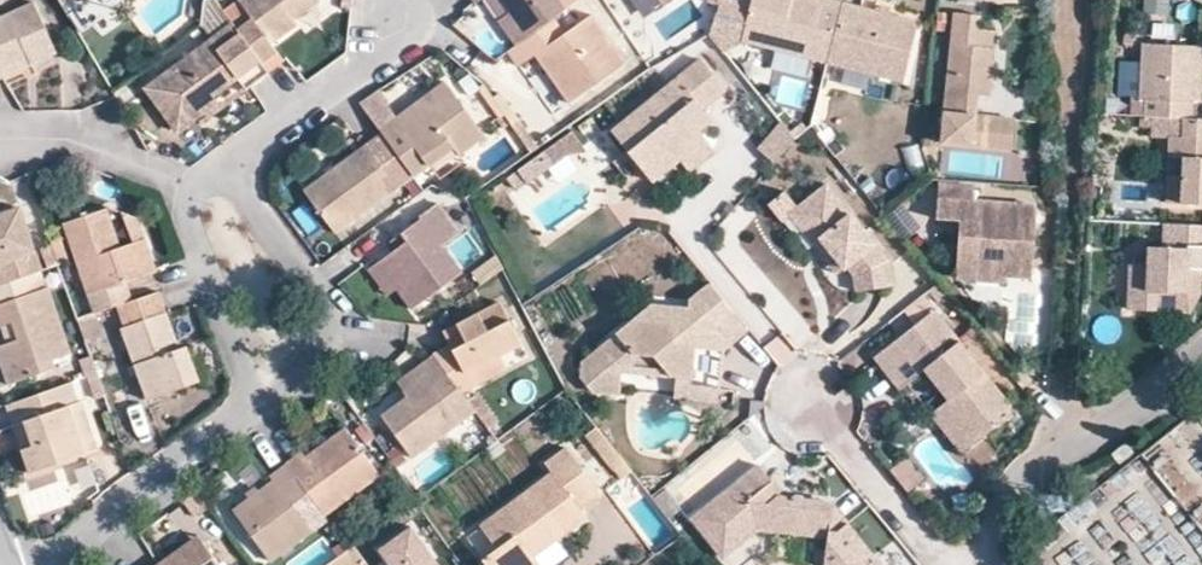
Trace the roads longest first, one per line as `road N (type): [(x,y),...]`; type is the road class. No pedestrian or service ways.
road 1 (residential): [(228,170),(324,322),(298,375),(240,430),(47,564)]
road 2 (residential): [(1000,564),(998,534),(1023,483),(1201,353)]
road 3 (residential): [(399,0),(402,24),(387,53),(282,121),(228,170)]
road 4 (residential): [(0,138),(107,151),(182,177),(228,170)]
road 5 (residential): [(813,402),(956,564)]

